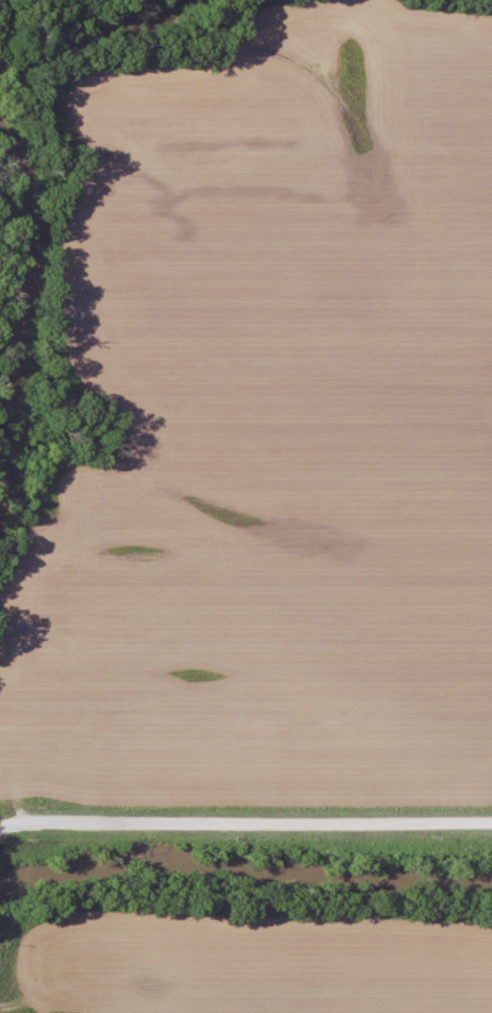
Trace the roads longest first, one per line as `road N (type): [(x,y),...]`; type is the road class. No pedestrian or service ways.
road 1 (residential): [(0,829),(15,819),(491,816)]

